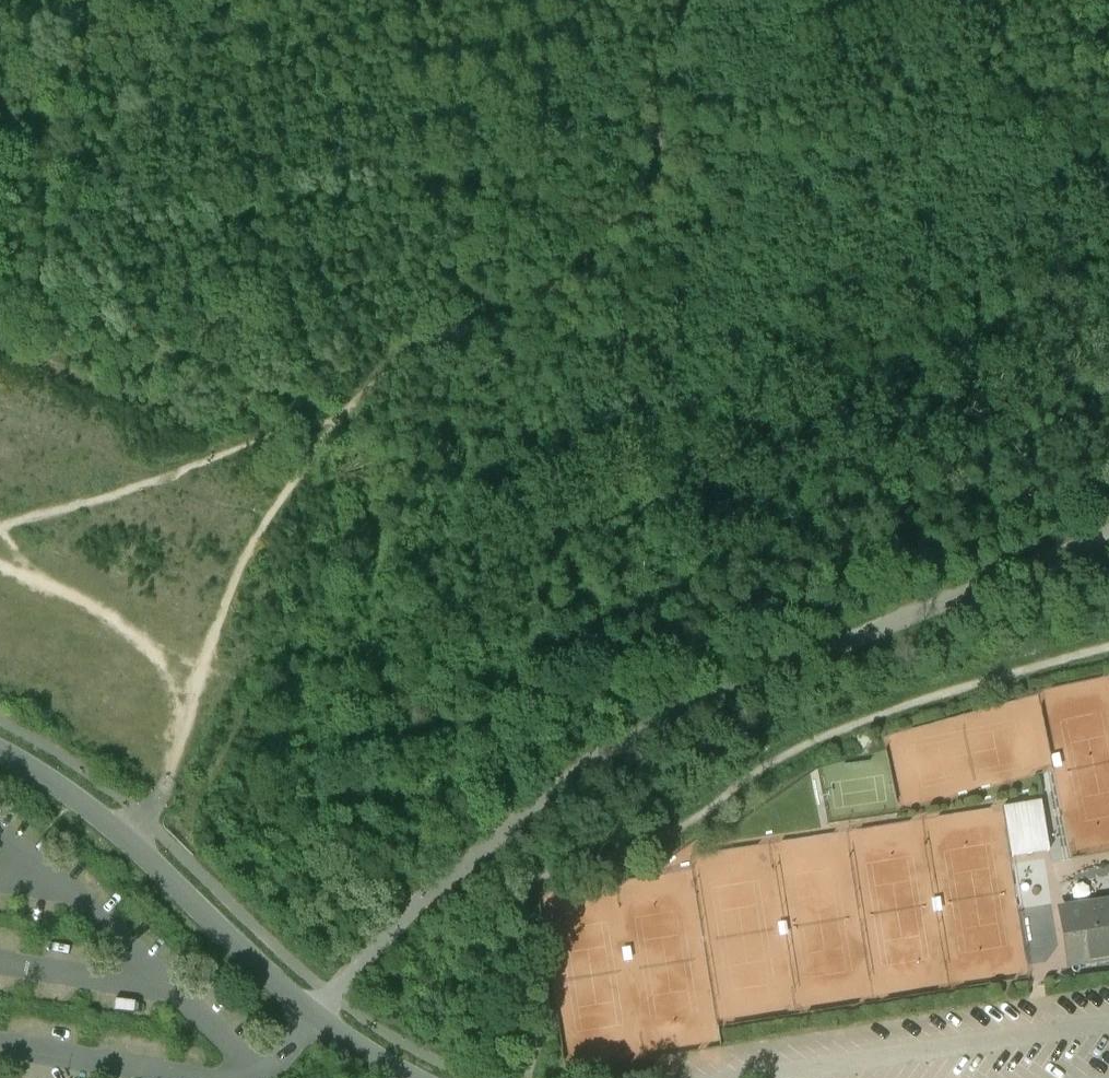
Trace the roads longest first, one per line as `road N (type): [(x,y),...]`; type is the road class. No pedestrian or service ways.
road 1 (track): [(330,995),(402,917),(551,808),(748,702),(1108,531)]
road 2 (unclassified): [(0,754),(128,843),(315,1017),(414,1077)]

